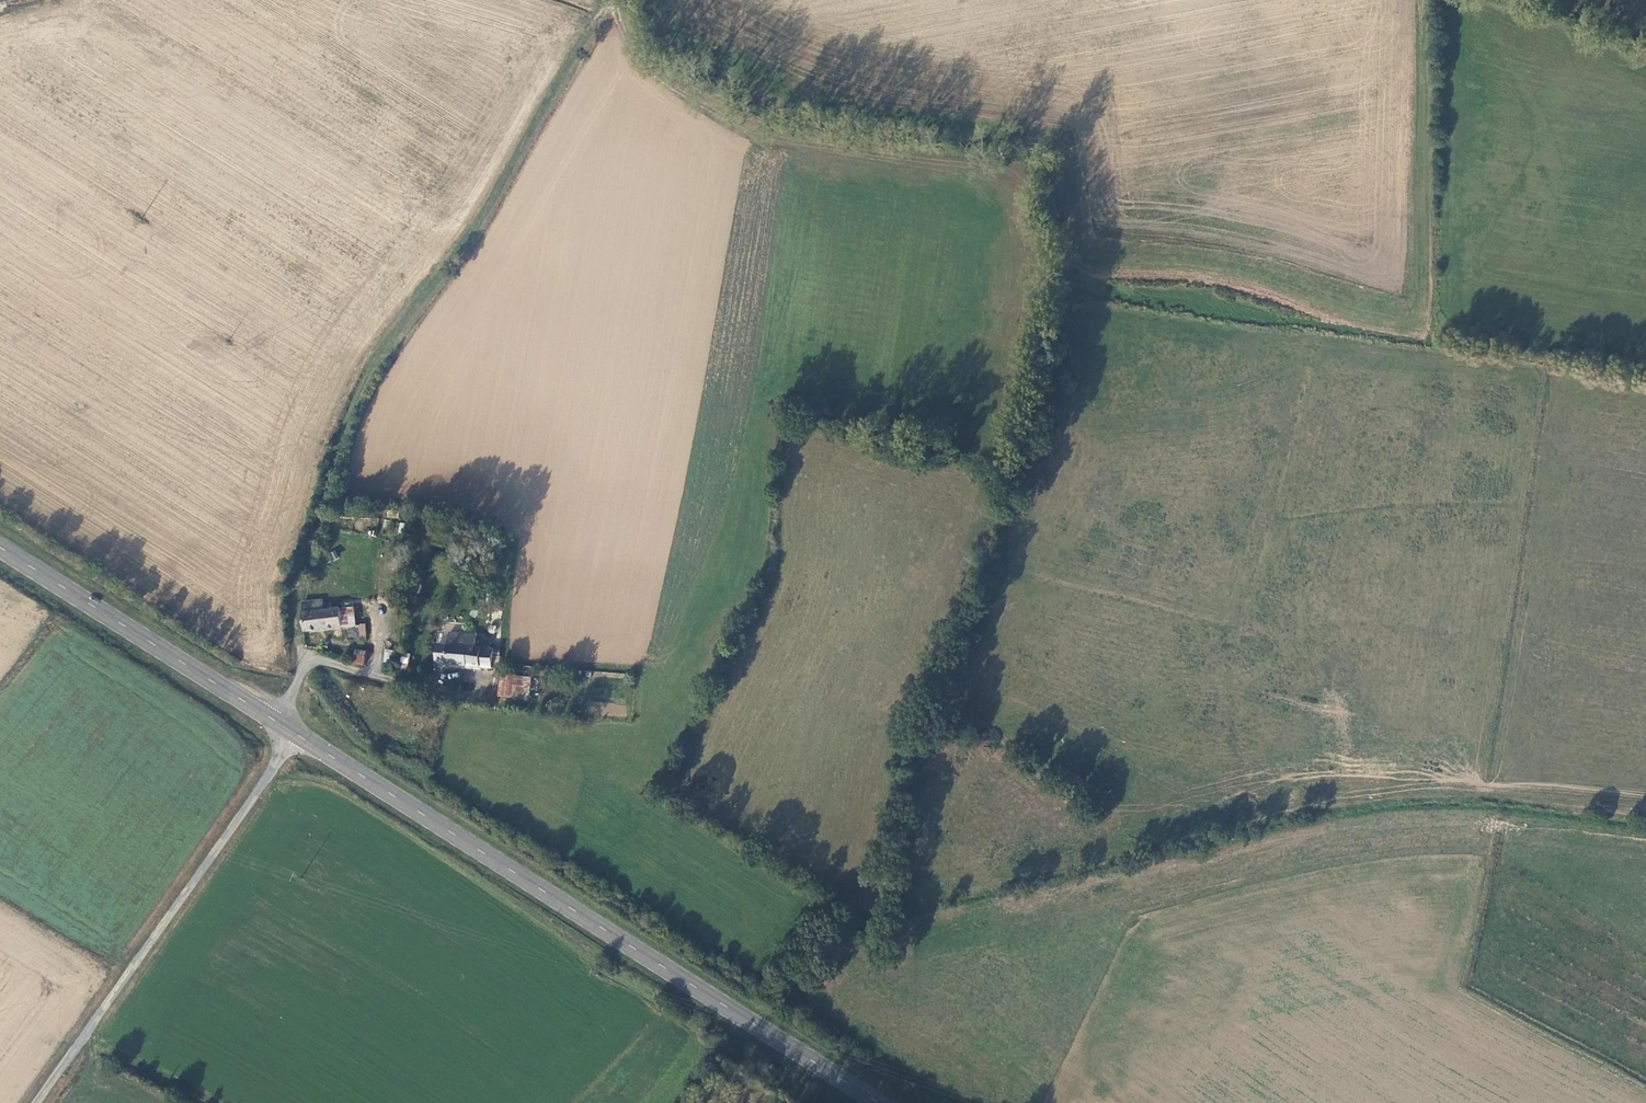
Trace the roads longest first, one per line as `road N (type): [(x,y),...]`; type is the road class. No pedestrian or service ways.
road 1 (track): [(617,0),(651,68),(722,111),(772,130),(1017,170),(1034,293),(1004,448)]
road 2 (primary): [(881,1102),(298,734)]
road 3 (unclassified): [(37,1102),(298,734)]
road 4 (primary): [(277,720),(0,545)]
road 5 (unclassified): [(424,688),(326,662),(304,671),(277,720)]

